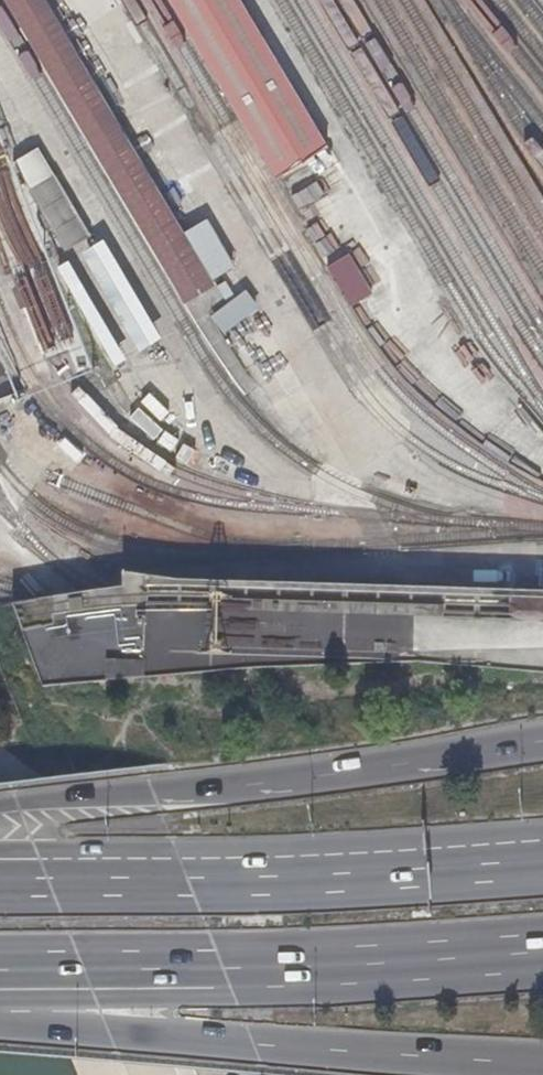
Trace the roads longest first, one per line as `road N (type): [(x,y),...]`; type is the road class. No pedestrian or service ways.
road 1 (trunk): [(542,739),(0,813)]
road 2 (trunk): [(0,1022),(542,1057)]
road 3 (trunk): [(542,861),(210,886),(0,887)]
road 4 (trunk): [(0,962),(234,964),(542,945)]

